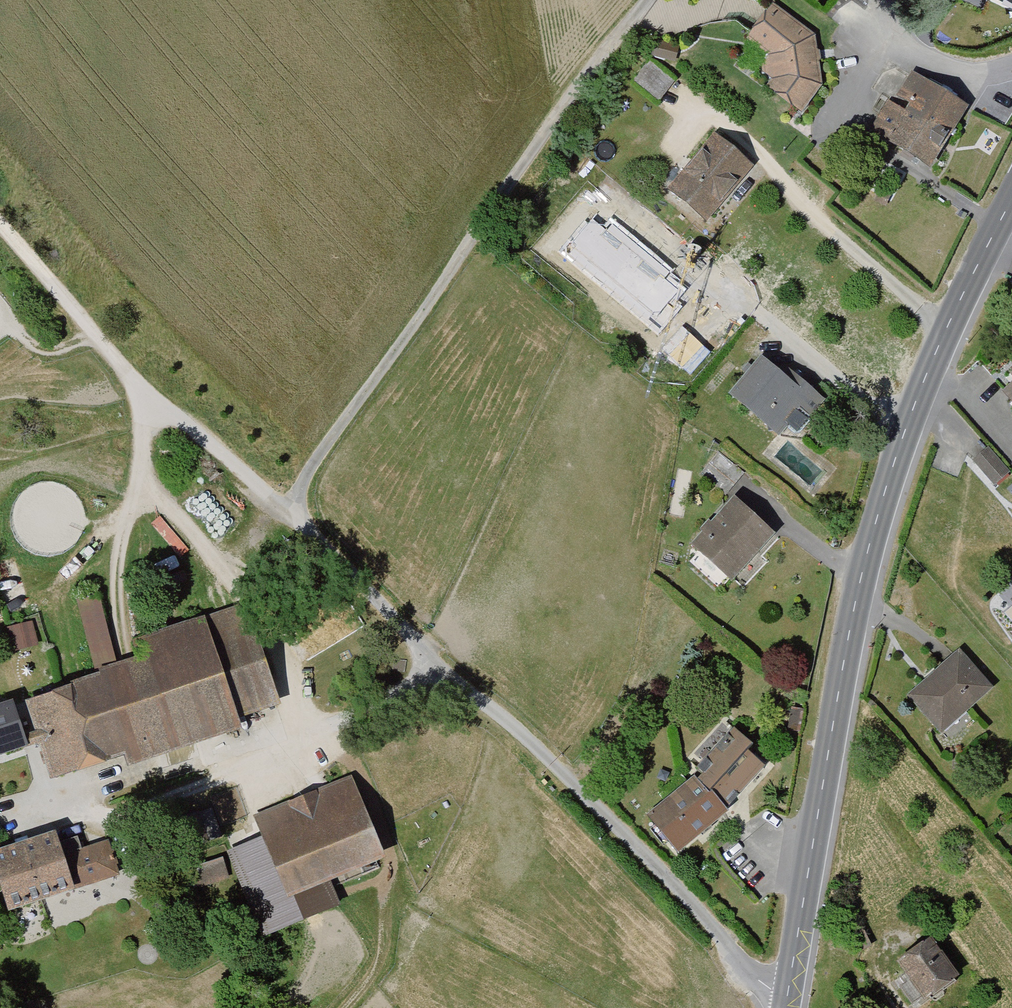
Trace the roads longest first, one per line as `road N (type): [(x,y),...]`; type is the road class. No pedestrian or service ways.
road 1 (residential): [(783,1007),(299,521),(296,494),(306,472),(646,0)]
road 2 (tertiary): [(1011,201),(918,401),(862,575),(787,1007)]
road 3 (track): [(299,521),(59,295),(0,222)]

